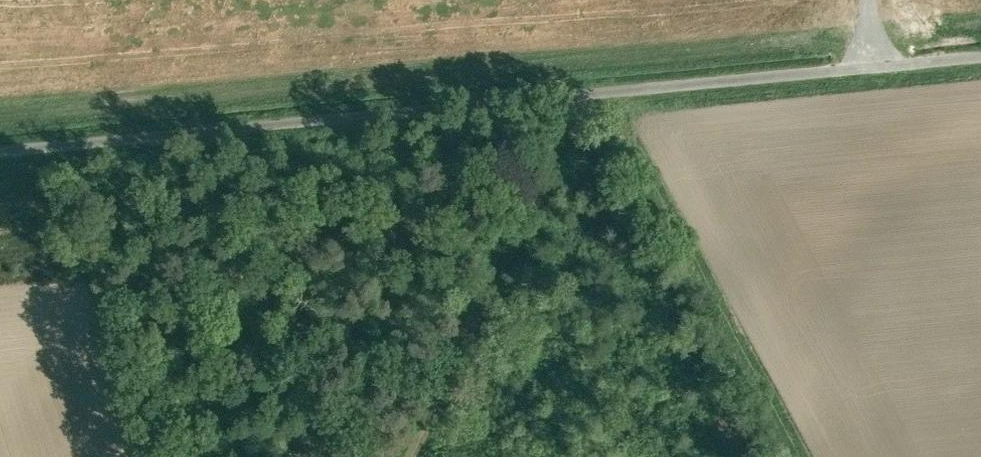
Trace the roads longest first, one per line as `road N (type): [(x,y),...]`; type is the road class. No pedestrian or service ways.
road 1 (unclassified): [(980,57),(0,152)]
road 2 (track): [(562,99),(398,456)]

